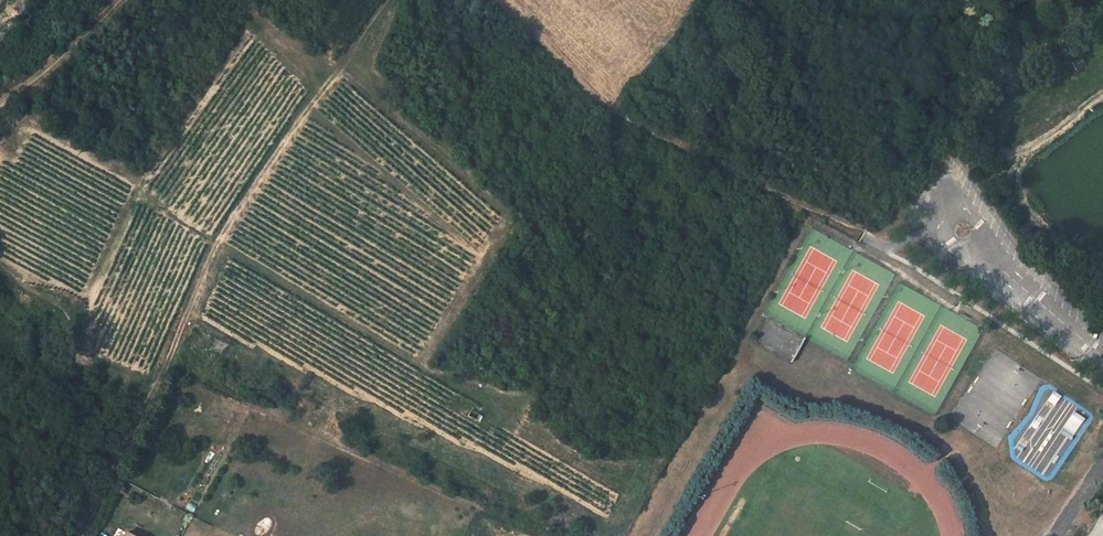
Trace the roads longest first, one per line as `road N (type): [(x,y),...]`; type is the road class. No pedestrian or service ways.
road 1 (track): [(215,244),(80,535)]

